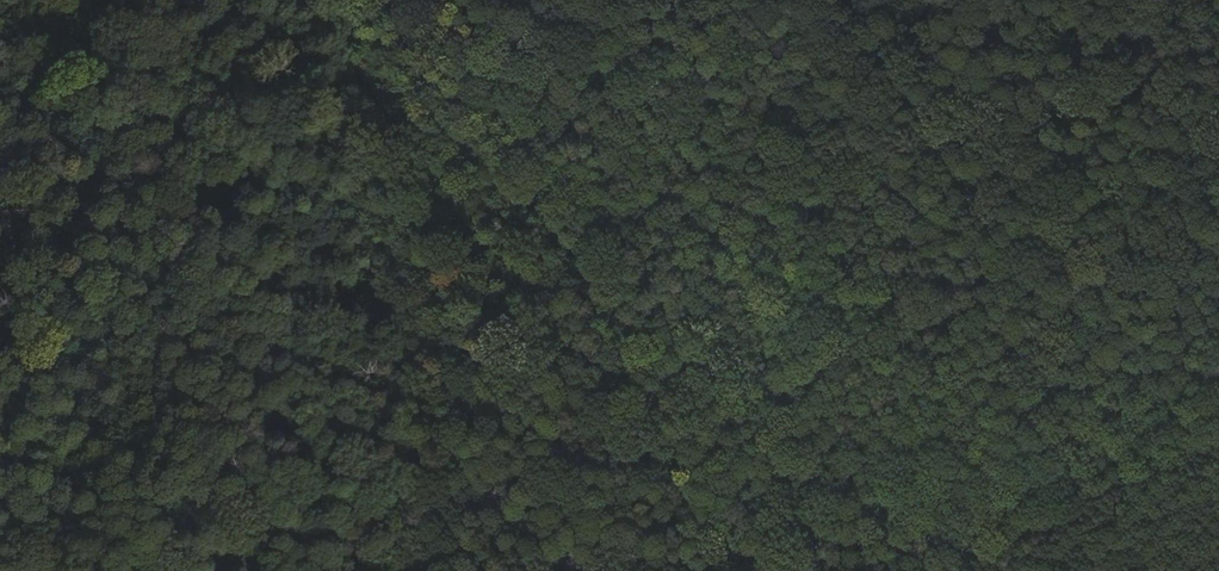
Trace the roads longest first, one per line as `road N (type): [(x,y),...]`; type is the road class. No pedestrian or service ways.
road 1 (track): [(422,570),(491,250)]

